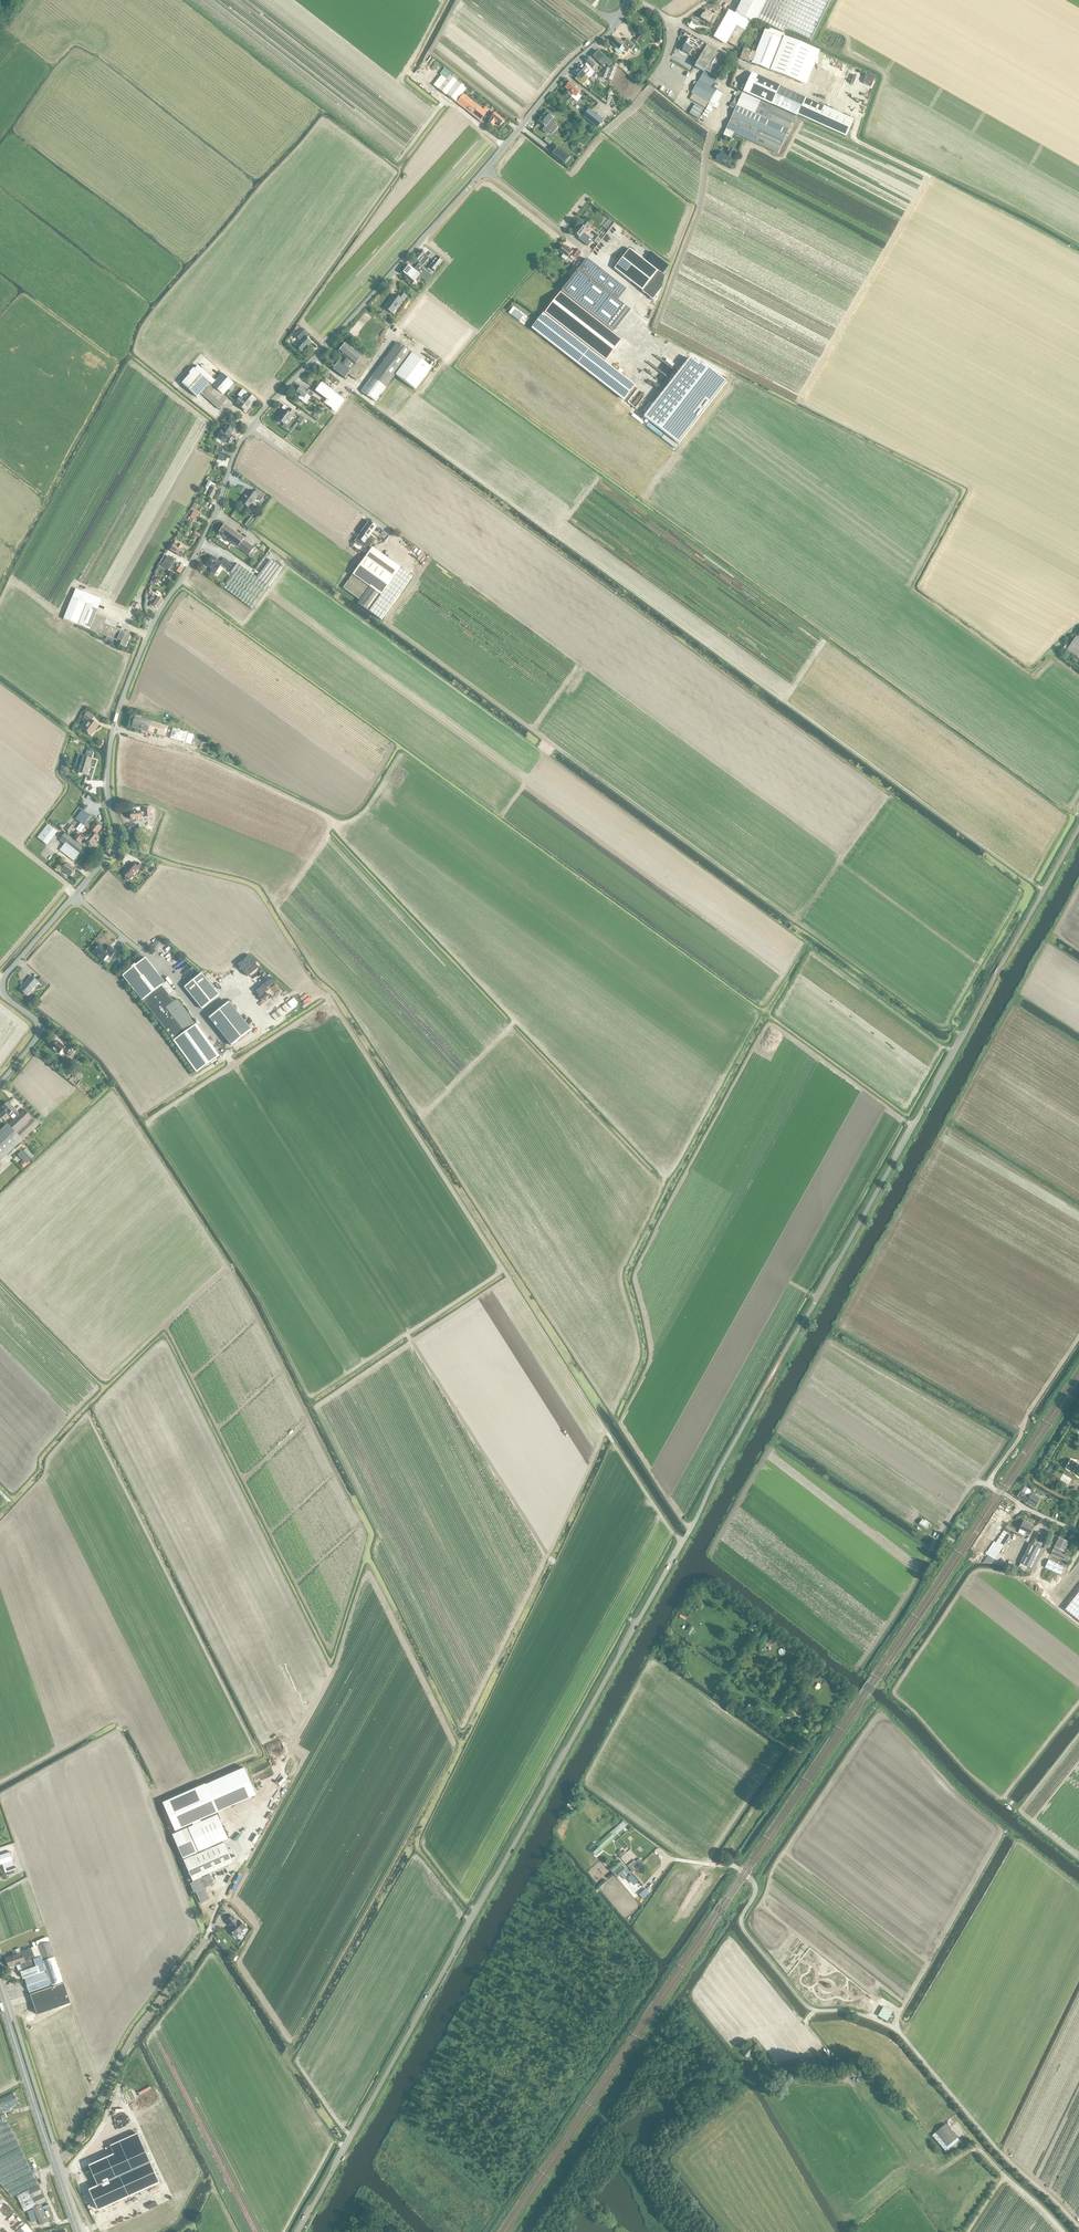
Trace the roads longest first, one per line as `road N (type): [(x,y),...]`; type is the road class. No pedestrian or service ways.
road 1 (unclassified): [(0,1083),(40,1024),(6,996),(3,984),(115,848),(107,780),(119,706),(158,613),(202,545),(243,439),(607,36),(626,0)]
road 2 (residential): [(299,2231),(688,1532)]
road 3 (track): [(636,1624),(547,1558),(201,1015)]
road 4 (unclassified): [(815,1303),(1078,826)]
road 5 (secondary): [(77,2231),(0,1995)]
road 6 (track): [(871,1651),(976,1482)]
road 7 (track): [(1078,1338),(987,1484)]
road 8 (track): [(253,421),(306,457),(347,404)]

